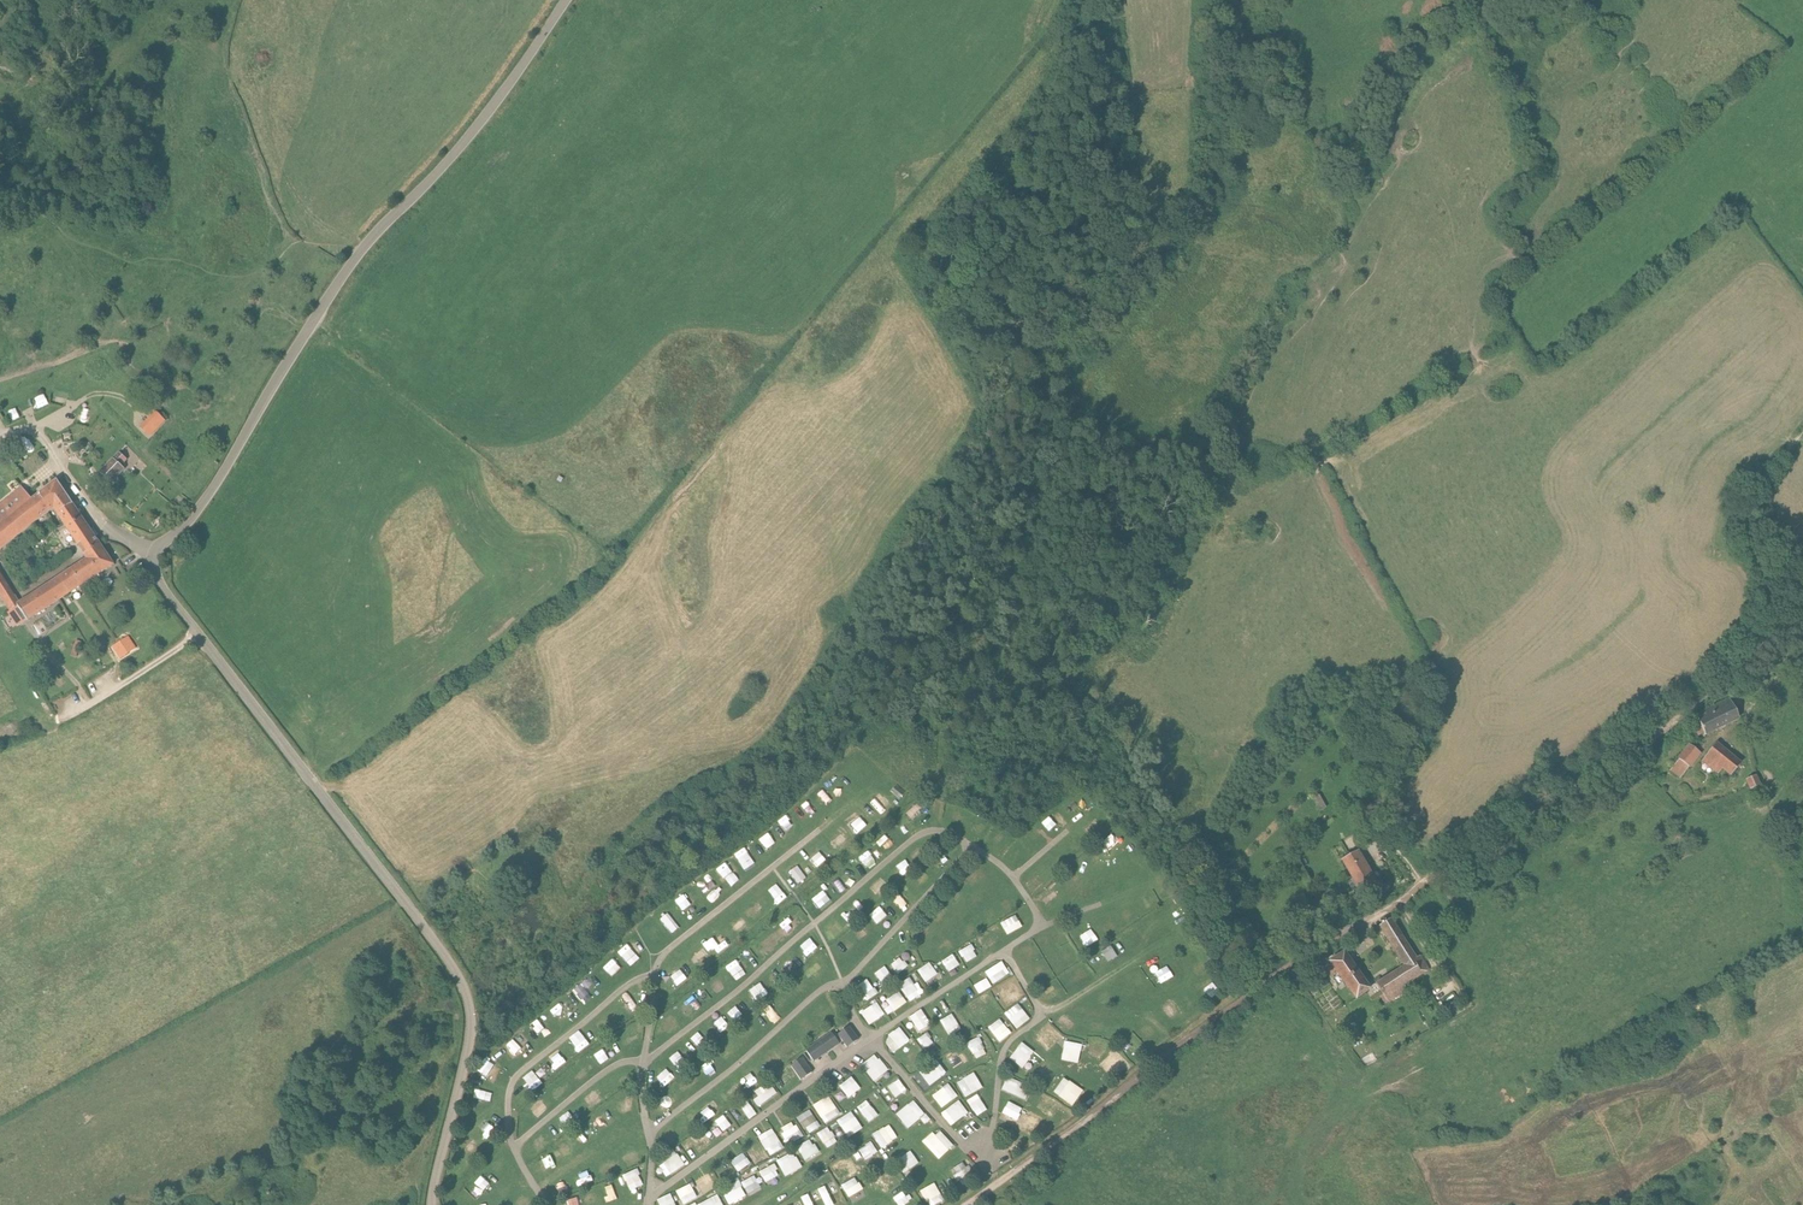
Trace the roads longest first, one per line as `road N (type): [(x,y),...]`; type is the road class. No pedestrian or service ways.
road 1 (unclassified): [(431,1204),(470,1034),(466,995),(448,959),(165,593),(153,563),(159,546),(211,490),(359,253),(489,110),(565,0)]
road 2 (track): [(1789,616),(1640,748),(1267,982),(964,1204)]
road 3 (track): [(1789,616),(1756,550),(1746,506),(1802,429)]

